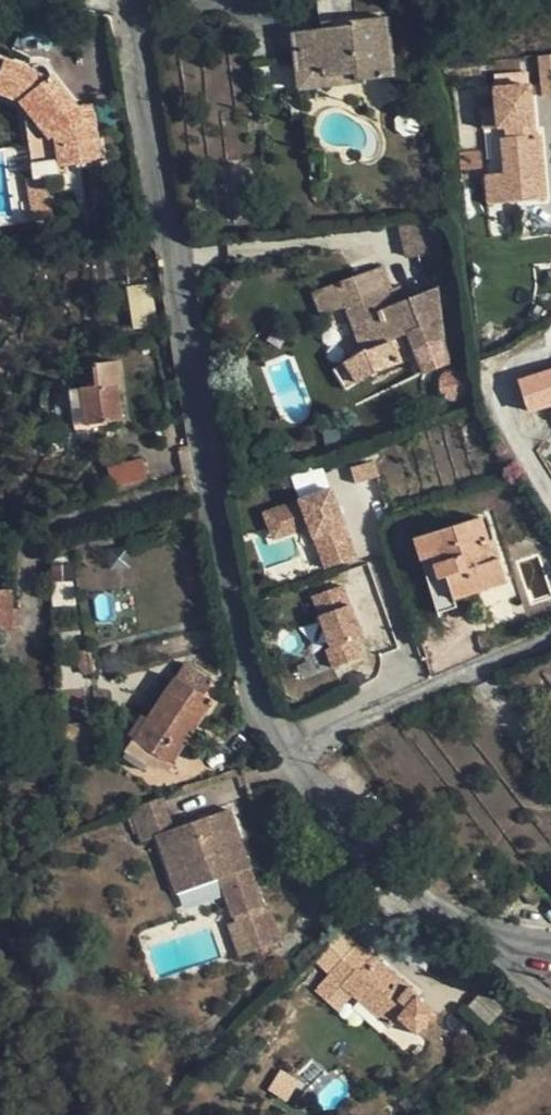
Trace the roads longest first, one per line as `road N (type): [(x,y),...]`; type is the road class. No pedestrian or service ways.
road 1 (residential): [(275,735),(246,663),(127,0)]
road 2 (residential): [(550,947),(452,921),(396,884),(275,735)]
road 3 (residential): [(275,735),(550,630)]
road 4 (residential): [(550,492),(485,369),(550,351)]

